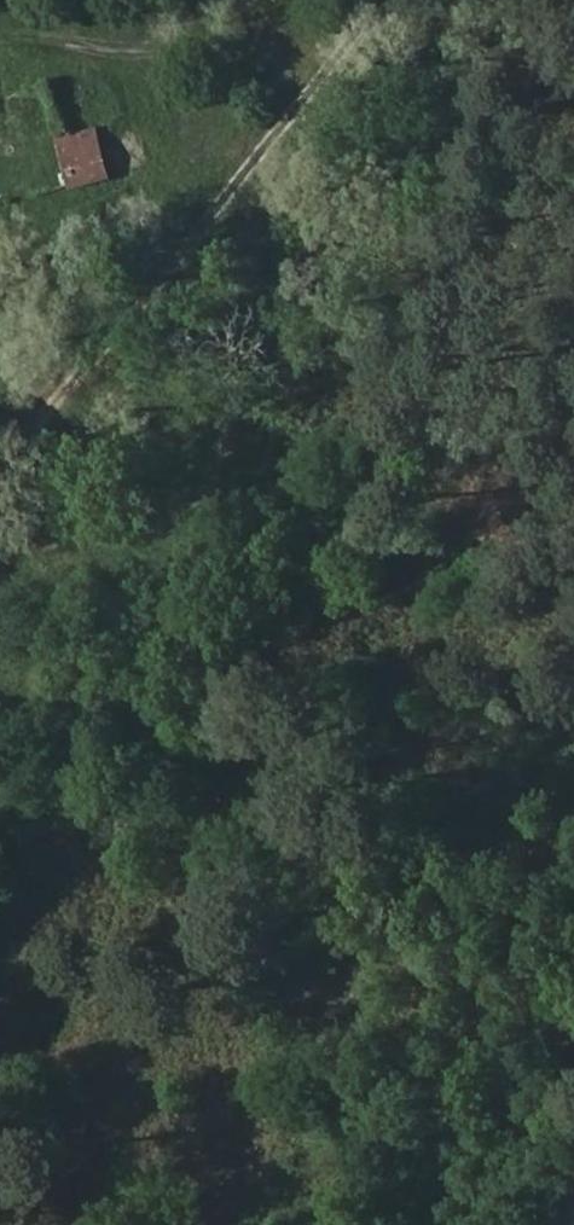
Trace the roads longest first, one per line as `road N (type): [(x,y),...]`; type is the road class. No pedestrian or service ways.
road 1 (track): [(349,48),(188,302),(238,447),(193,523),(0,560)]
road 2 (track): [(0,43),(40,30),(349,48)]

